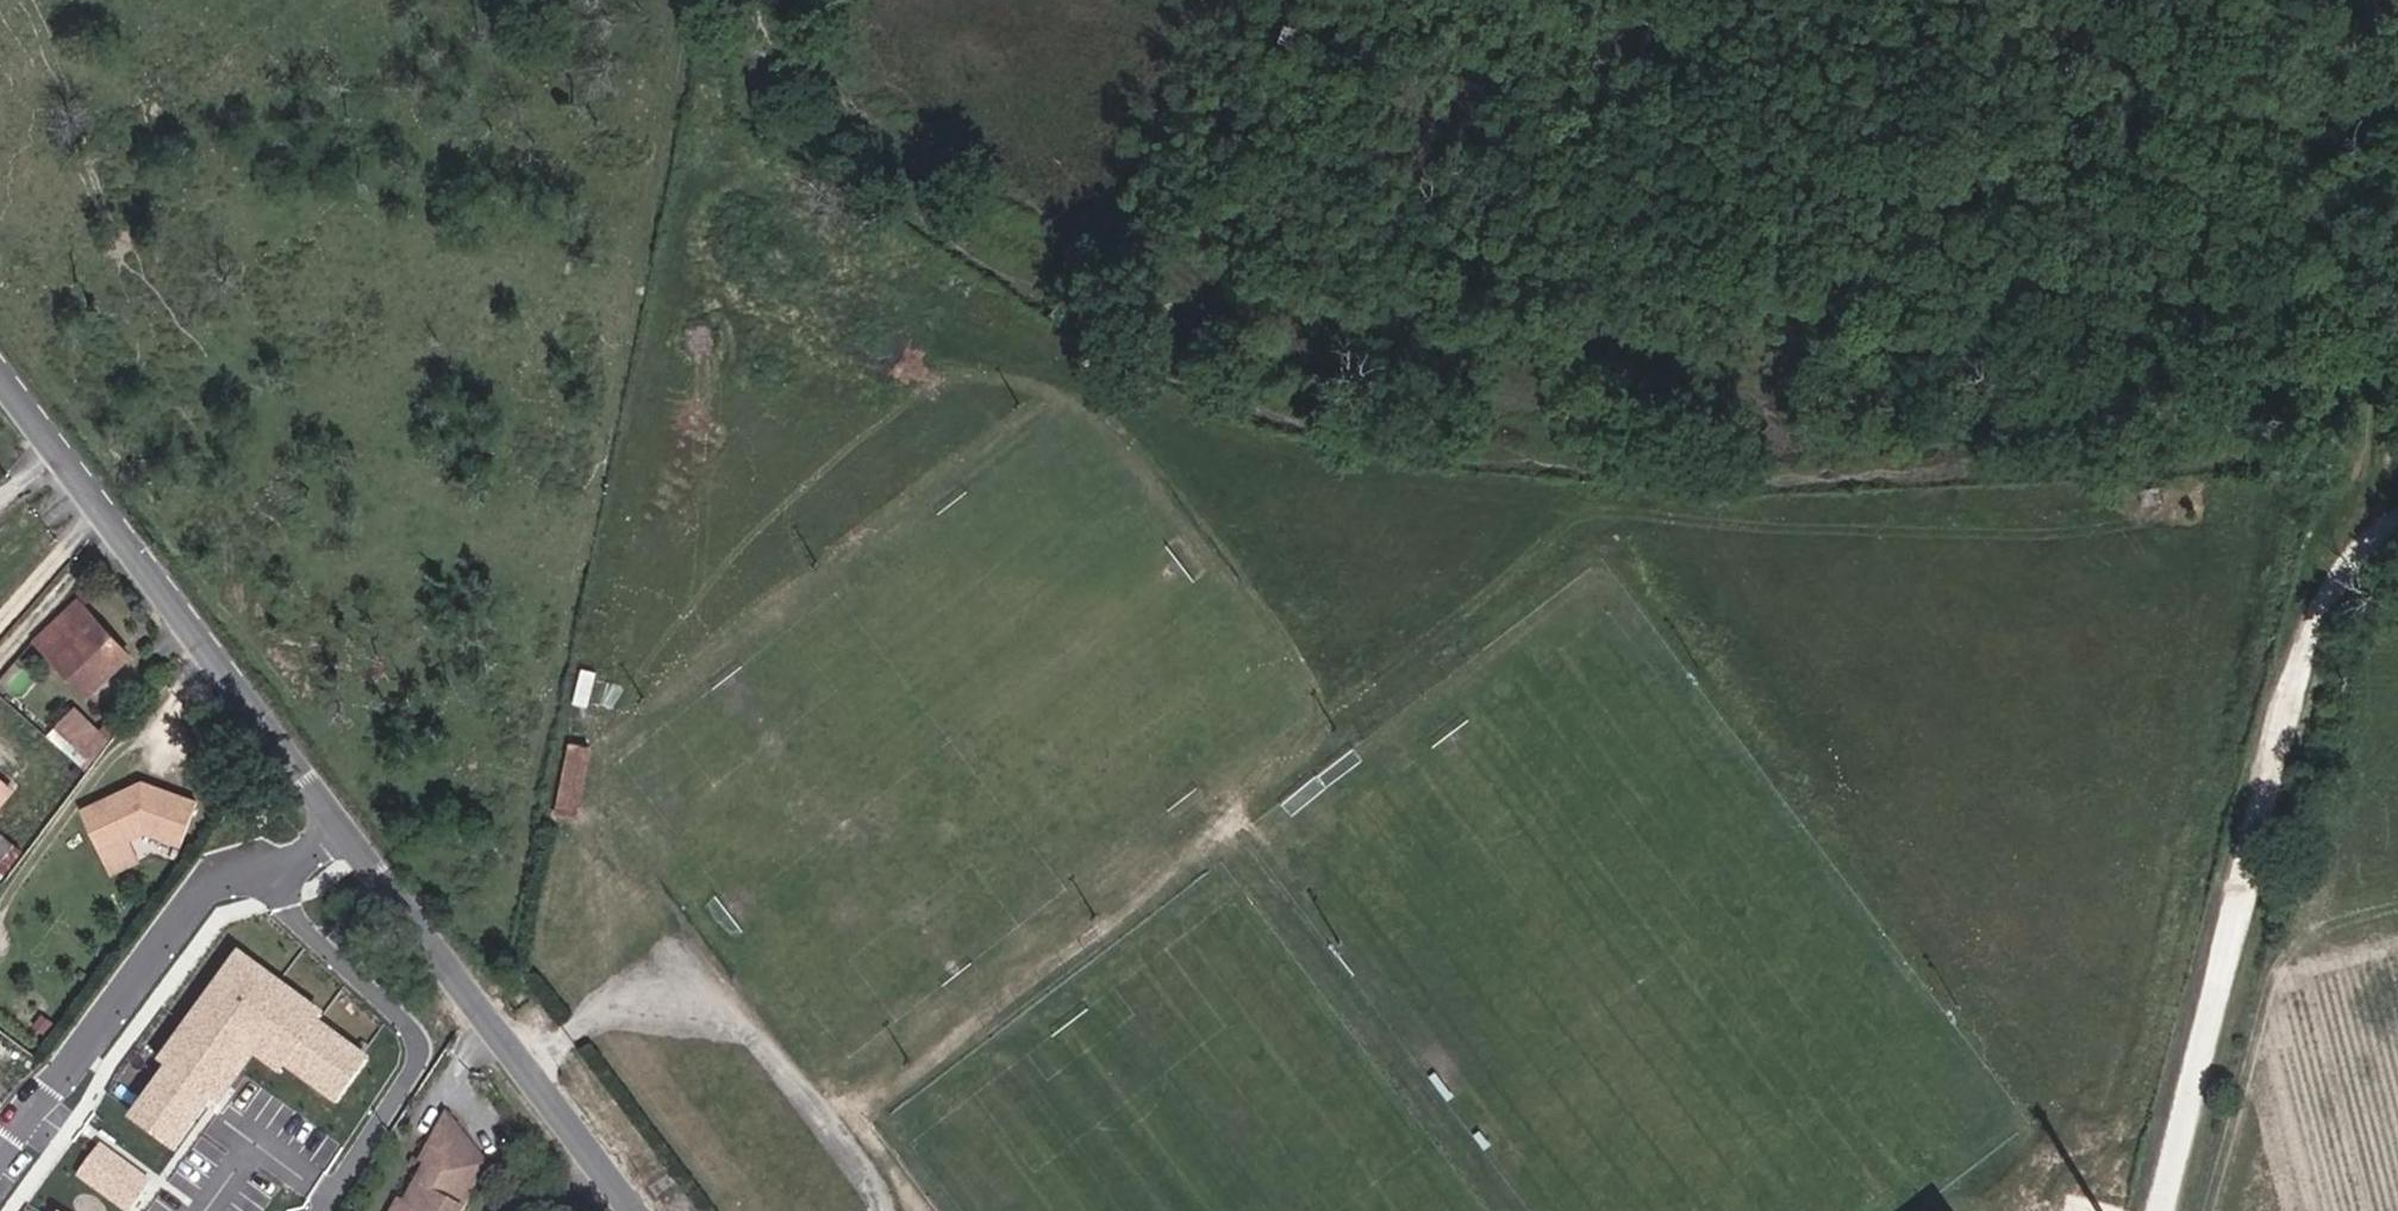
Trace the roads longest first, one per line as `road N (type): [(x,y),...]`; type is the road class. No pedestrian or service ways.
road 1 (track): [(2397,541),(2370,557),(2327,627),(2176,1210)]
road 2 (tertiary): [(0,371),(344,825)]
road 3 (tertiary): [(344,825),(636,1210)]
road 4 (residential): [(294,876),(269,868),(213,879),(0,1160)]
road 5 (residential): [(322,1210),(415,1084),(418,1051),(410,1025),(291,910)]

